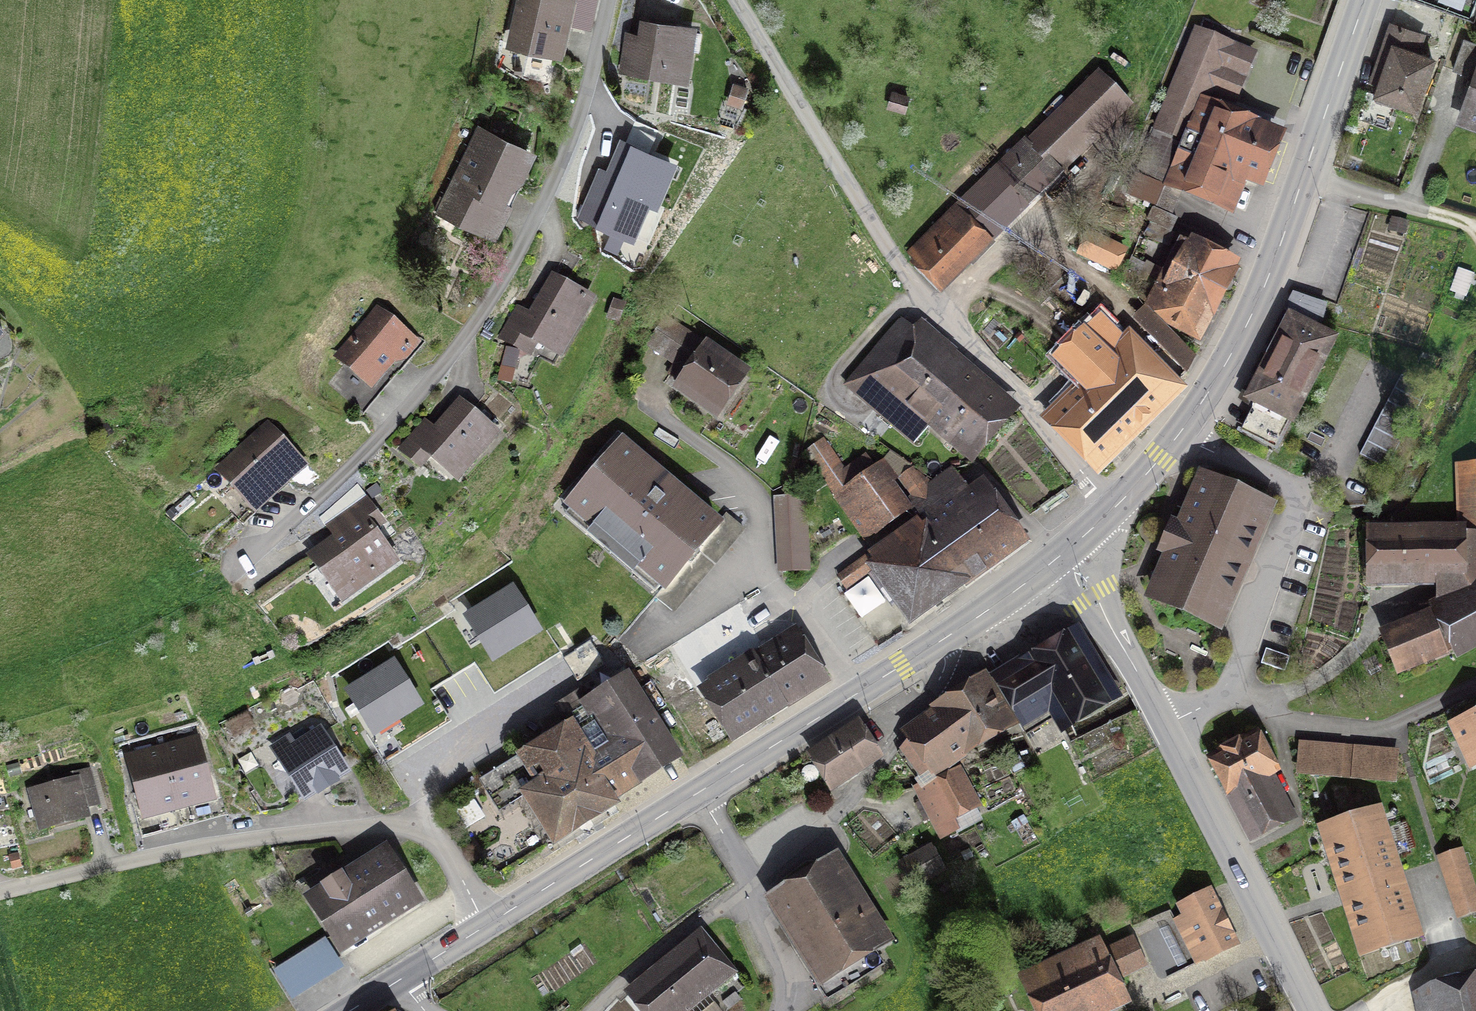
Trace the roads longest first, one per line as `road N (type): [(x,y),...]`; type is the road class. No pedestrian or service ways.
road 1 (residential): [(226,580),(361,458),(489,298),(570,138),(610,0)]
road 2 (unclassified): [(1114,508),(891,253),(737,0)]
road 3 (secondary): [(1365,0),(1243,332),(1178,436),(1114,508)]
road 4 (residential): [(0,894),(200,847),(394,826),(432,844),(486,925)]
road 5 (secondary): [(939,643),(486,925)]
road 6 (secondary): [(1312,1010),(1136,671),(1063,553)]
road 7 (unclassified): [(594,1010),(750,888),(862,786),(938,682),(939,643)]
road 8 (secondary): [(1063,553),(939,643)]
road 9 (track): [(1017,240),(1092,277),(1128,316)]

